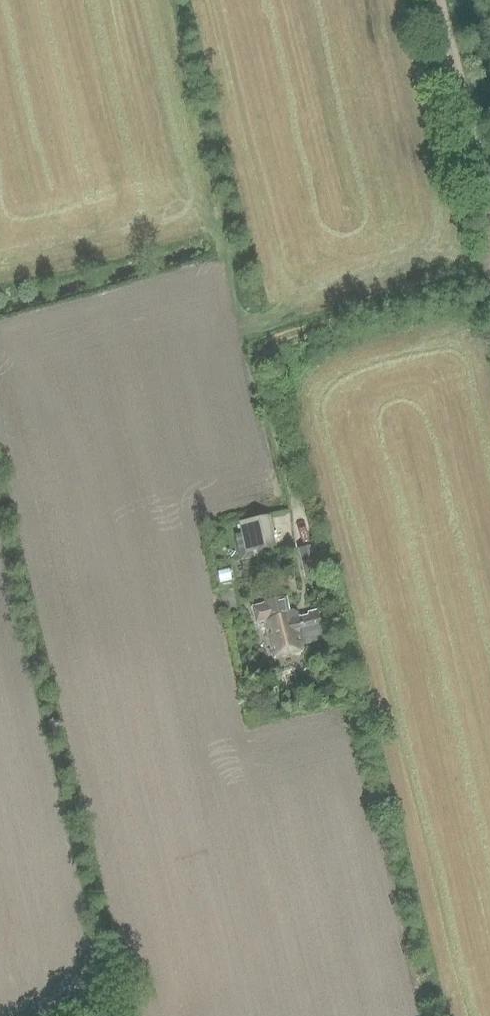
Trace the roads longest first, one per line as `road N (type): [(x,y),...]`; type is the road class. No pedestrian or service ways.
road 1 (unclassified): [(489,202),(440,0)]

